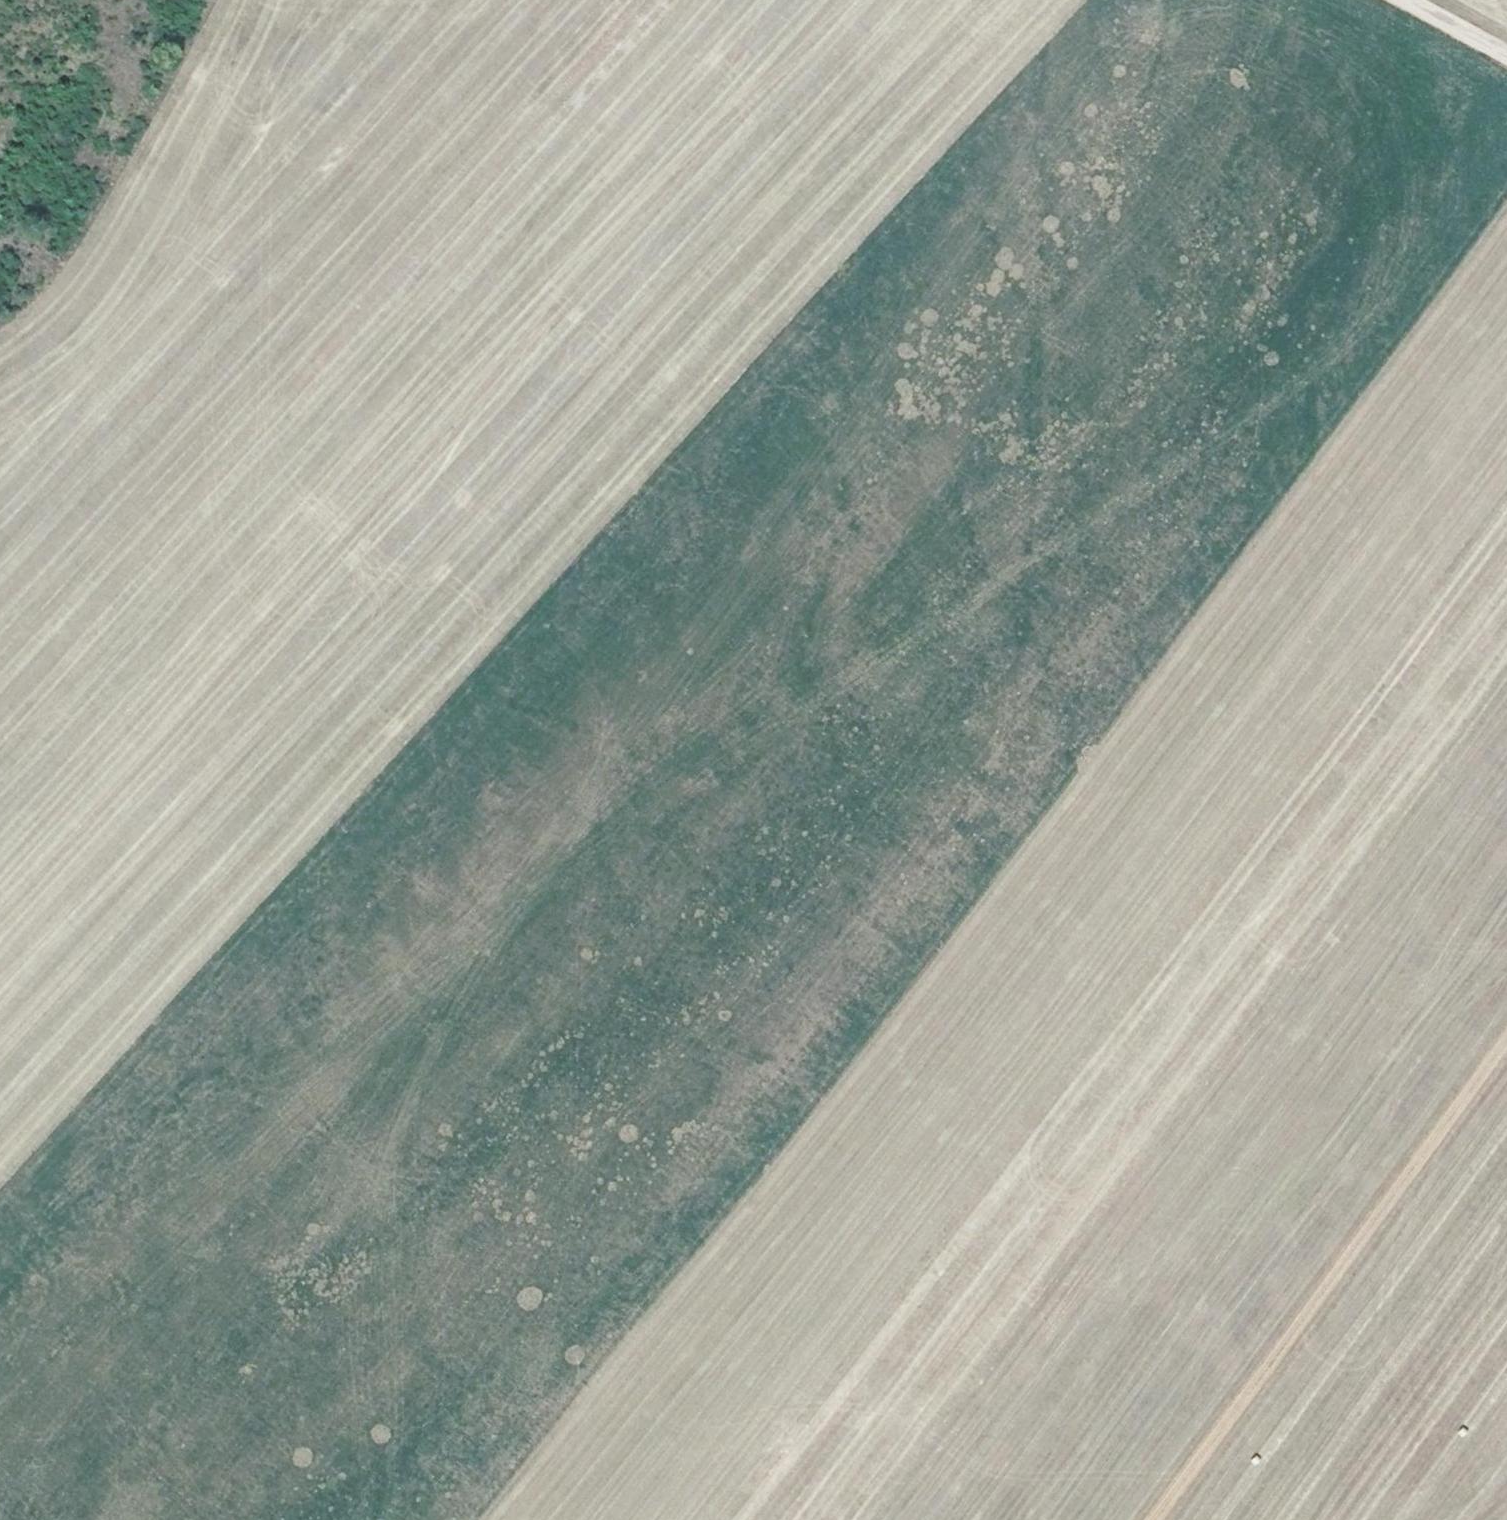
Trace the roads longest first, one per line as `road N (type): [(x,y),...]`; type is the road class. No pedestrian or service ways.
road 1 (track): [(1506,1033),(1150,1519)]
road 2 (track): [(1506,61),(1395,0)]

